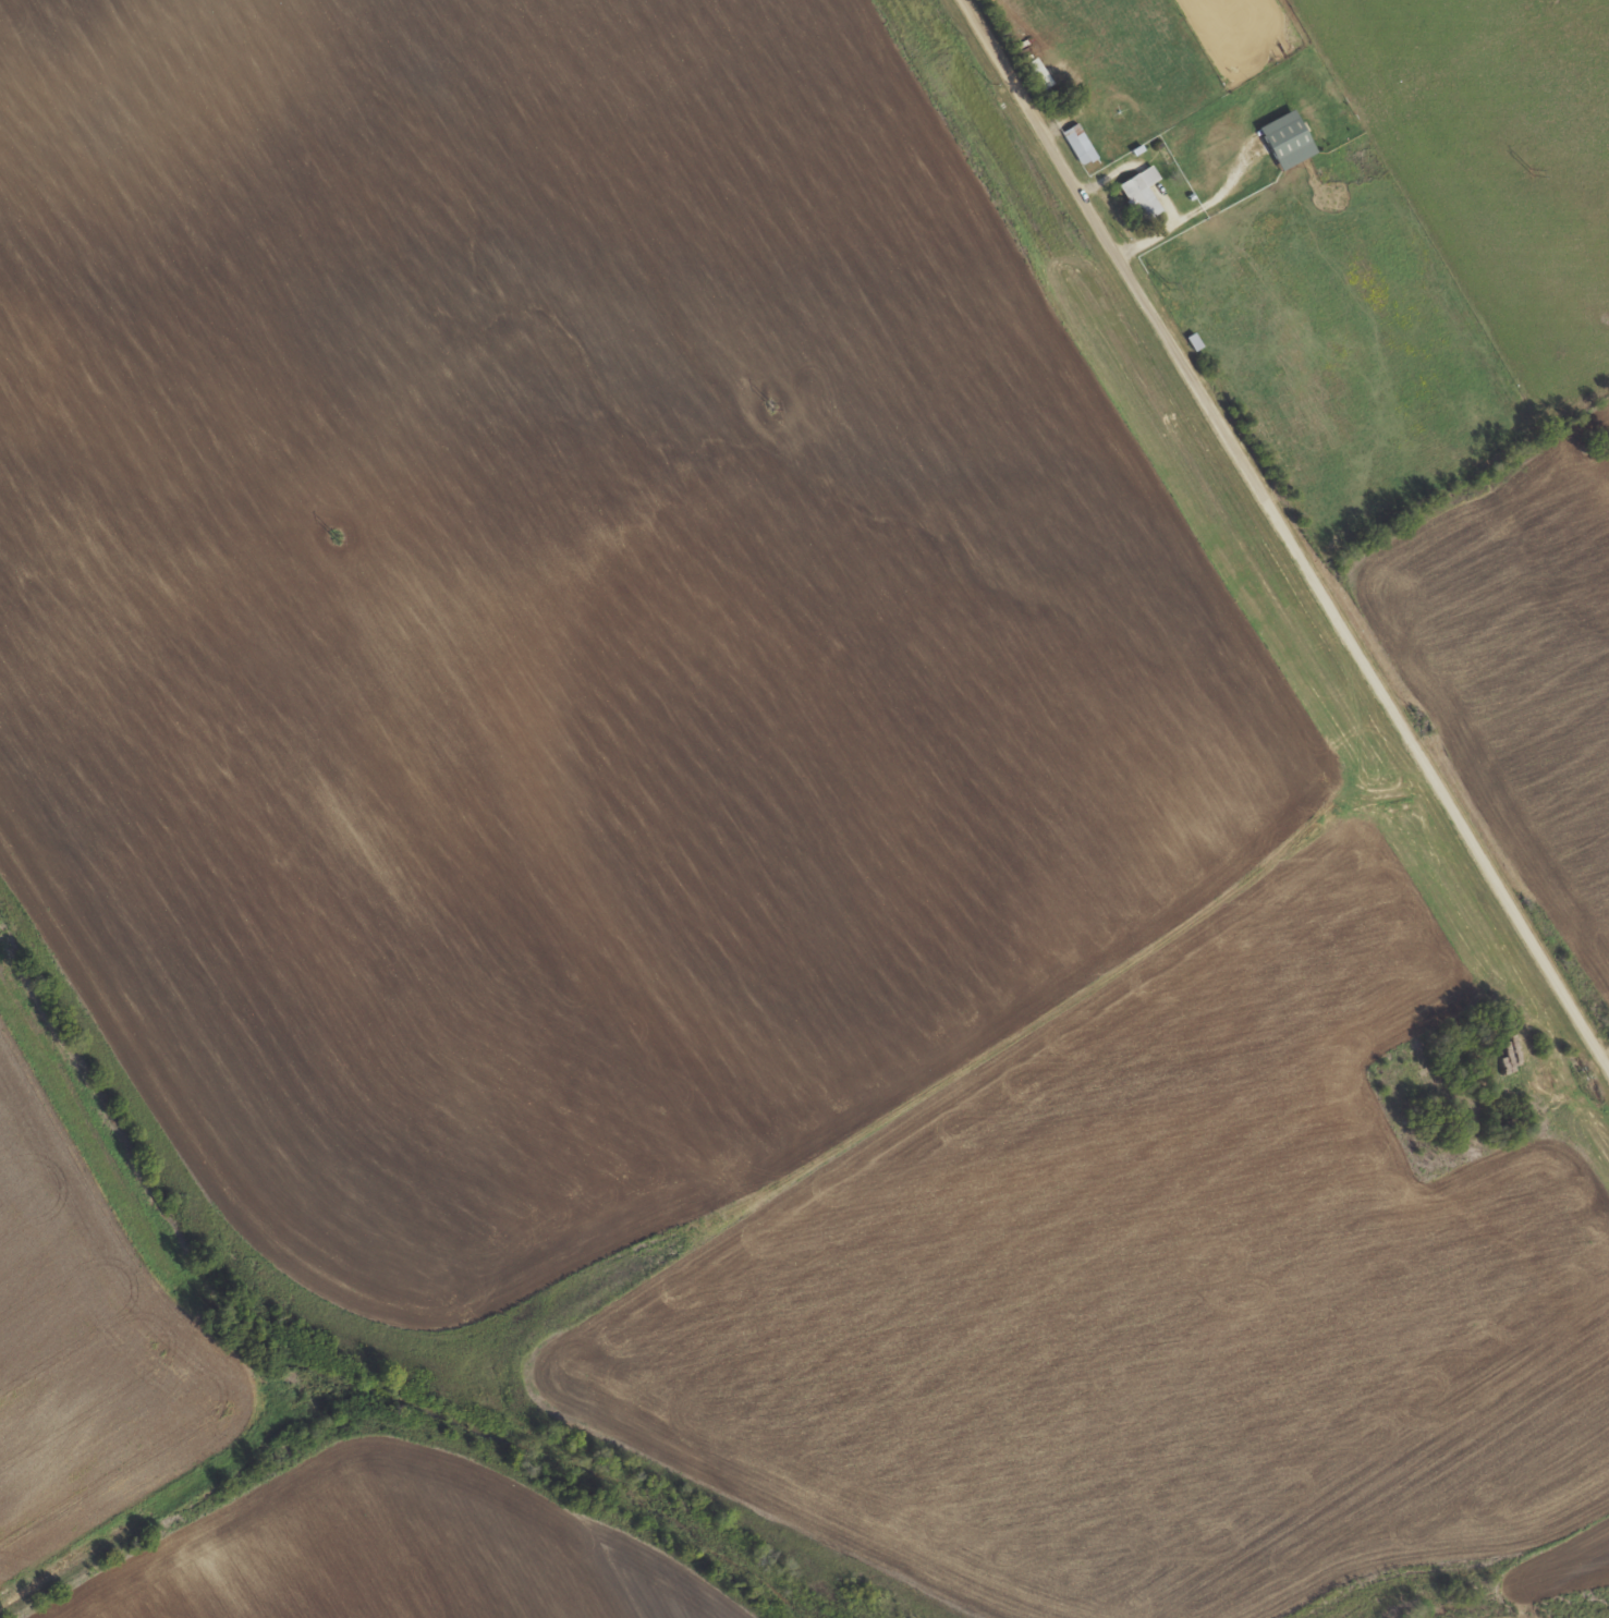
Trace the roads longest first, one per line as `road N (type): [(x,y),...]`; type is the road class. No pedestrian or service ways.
road 1 (residential): [(1608,1056),(965,0)]

